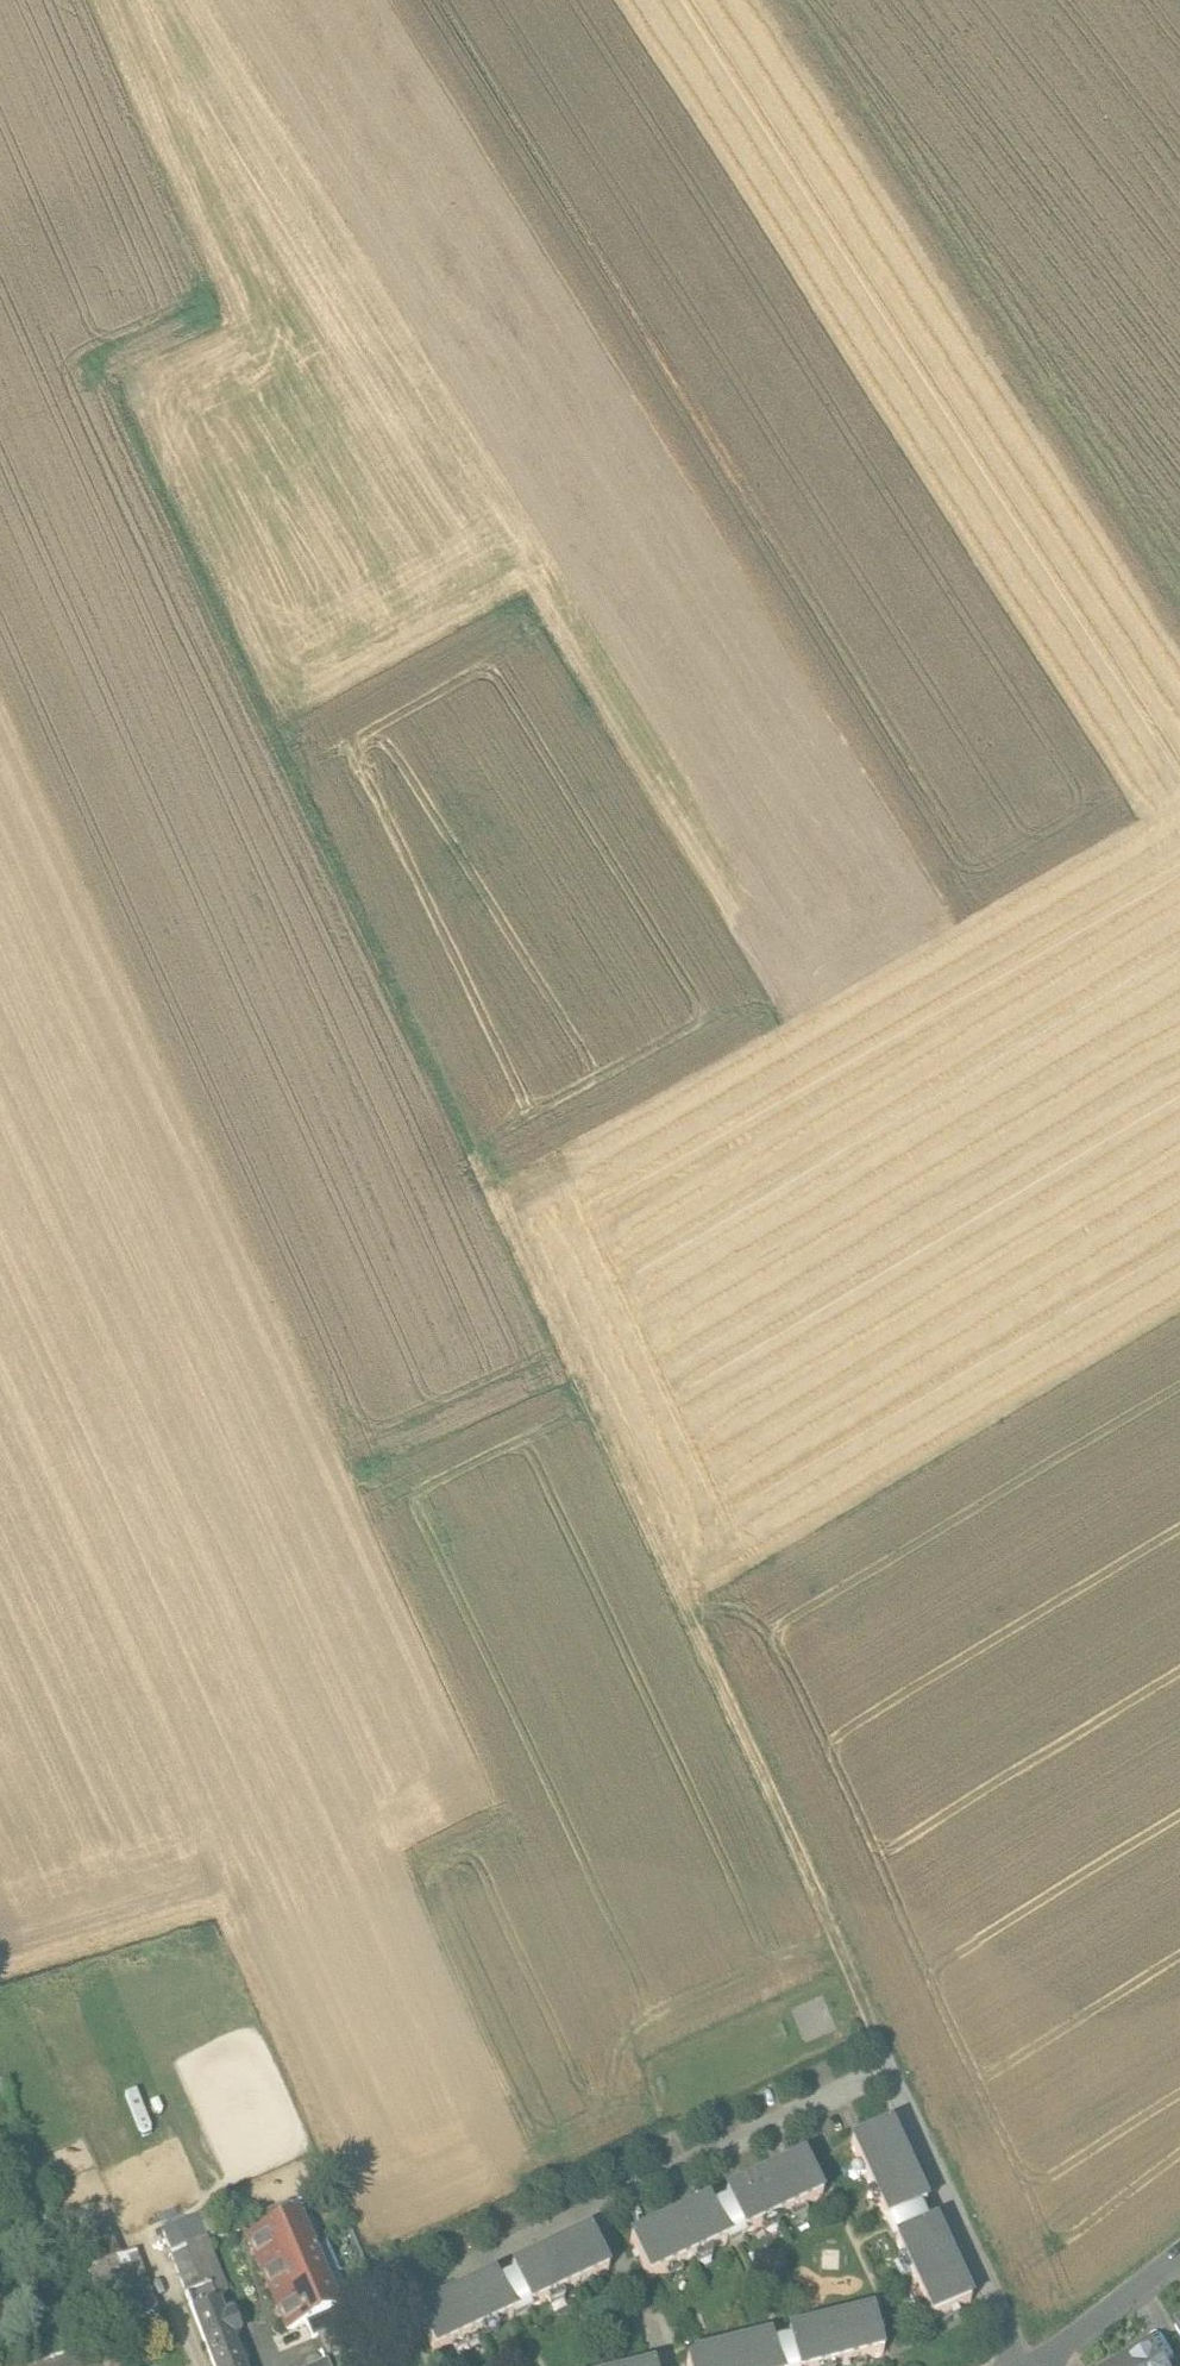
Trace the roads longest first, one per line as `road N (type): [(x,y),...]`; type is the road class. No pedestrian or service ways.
road 1 (residential): [(1037,2365),(895,2070),(398,2285)]
road 2 (track): [(895,2070),(787,1824)]
road 3 (residential): [(1042,2365),(1179,2256)]

